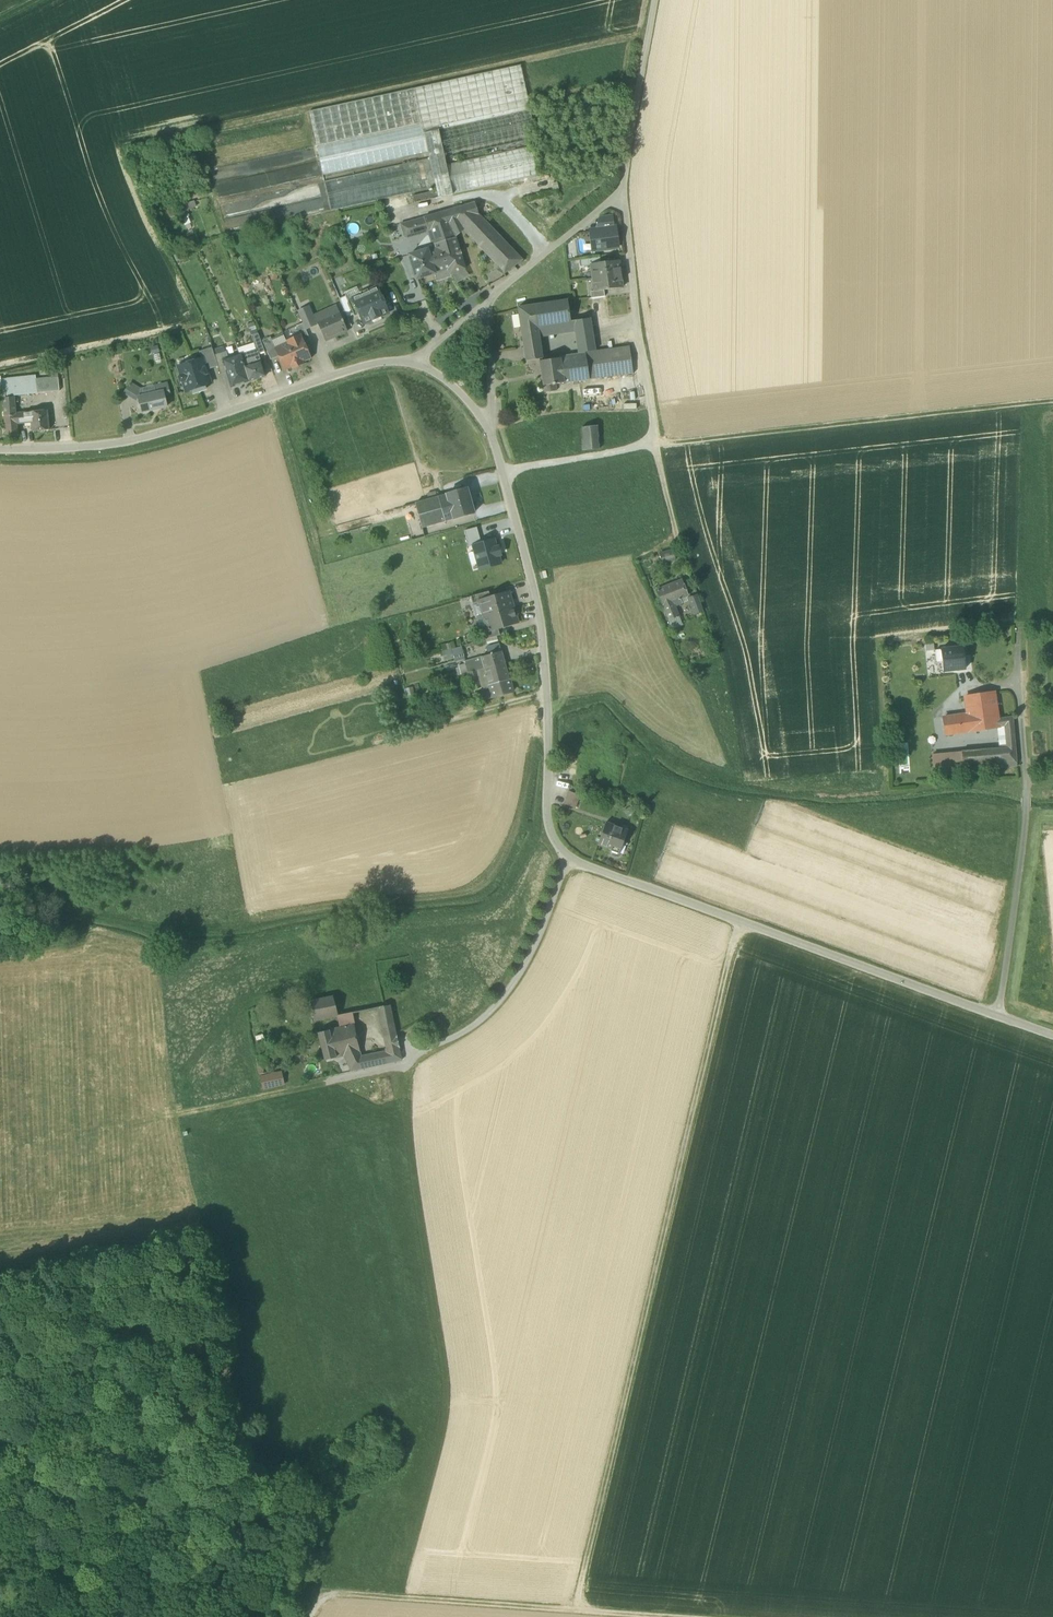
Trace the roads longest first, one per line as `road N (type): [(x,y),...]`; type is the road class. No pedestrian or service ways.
road 1 (residential): [(1052,1035),(568,859),(546,807),(546,613),(499,445)]
road 2 (track): [(575,1609),(737,922)]
road 3 (track): [(1052,403),(655,445),(508,472)]
road 4 (track): [(399,1066),(446,1399),(399,1597)]
road 5 (residential): [(412,357),(166,433),(105,445),(0,448)]
road 6 (residential): [(482,305),(621,190),(654,0)]
road 7 (track): [(676,542),(621,190)]
road 8 (track): [(301,1616),(308,1590),(575,1609)]
road 9 (track): [(399,1066),(173,1114)]
road 10 (residential): [(499,445),(482,305)]
road 11 (residential): [(499,445),(457,390),(412,357)]

